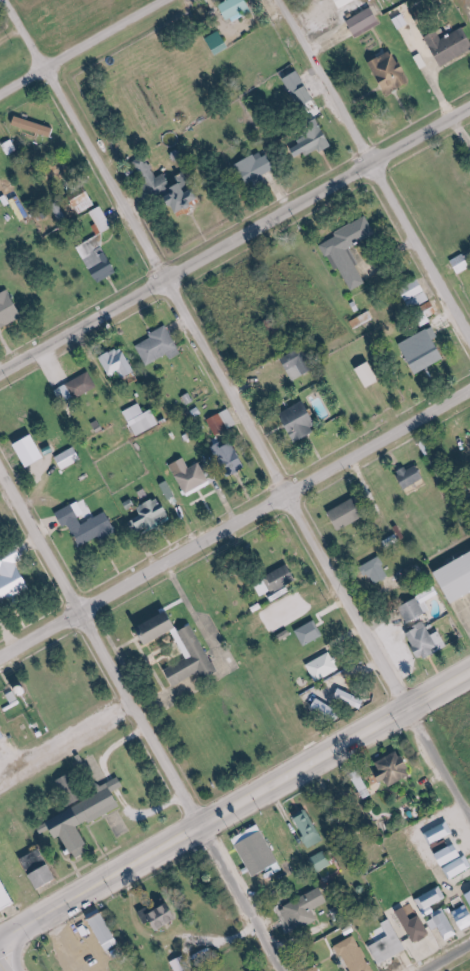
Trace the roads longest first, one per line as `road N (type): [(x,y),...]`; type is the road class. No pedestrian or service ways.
road 1 (residential): [(280,500),(0,0)]
road 2 (residential): [(282,970),(0,479)]
road 3 (secondary): [(469,668),(0,939)]
road 4 (residential): [(0,656),(469,393)]
road 5 (residential): [(0,367),(469,107)]
road 6 (residential): [(469,337),(279,0)]
road 7 (residential): [(469,830),(280,500)]
road 8 (residential): [(0,90),(160,0)]

